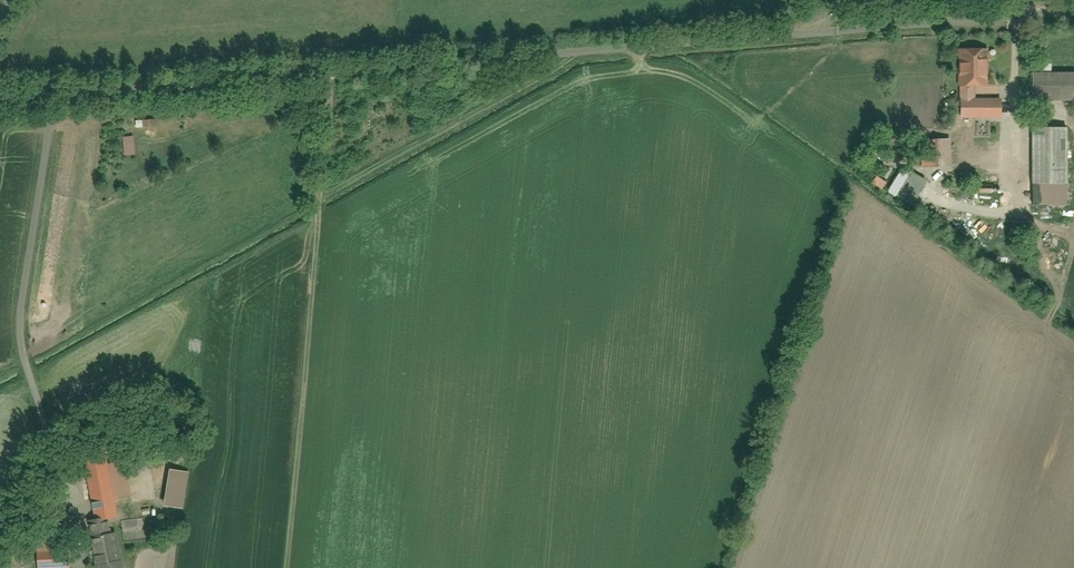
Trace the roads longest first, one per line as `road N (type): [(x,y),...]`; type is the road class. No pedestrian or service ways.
road 1 (unclassified): [(1073,13),(0,99)]

